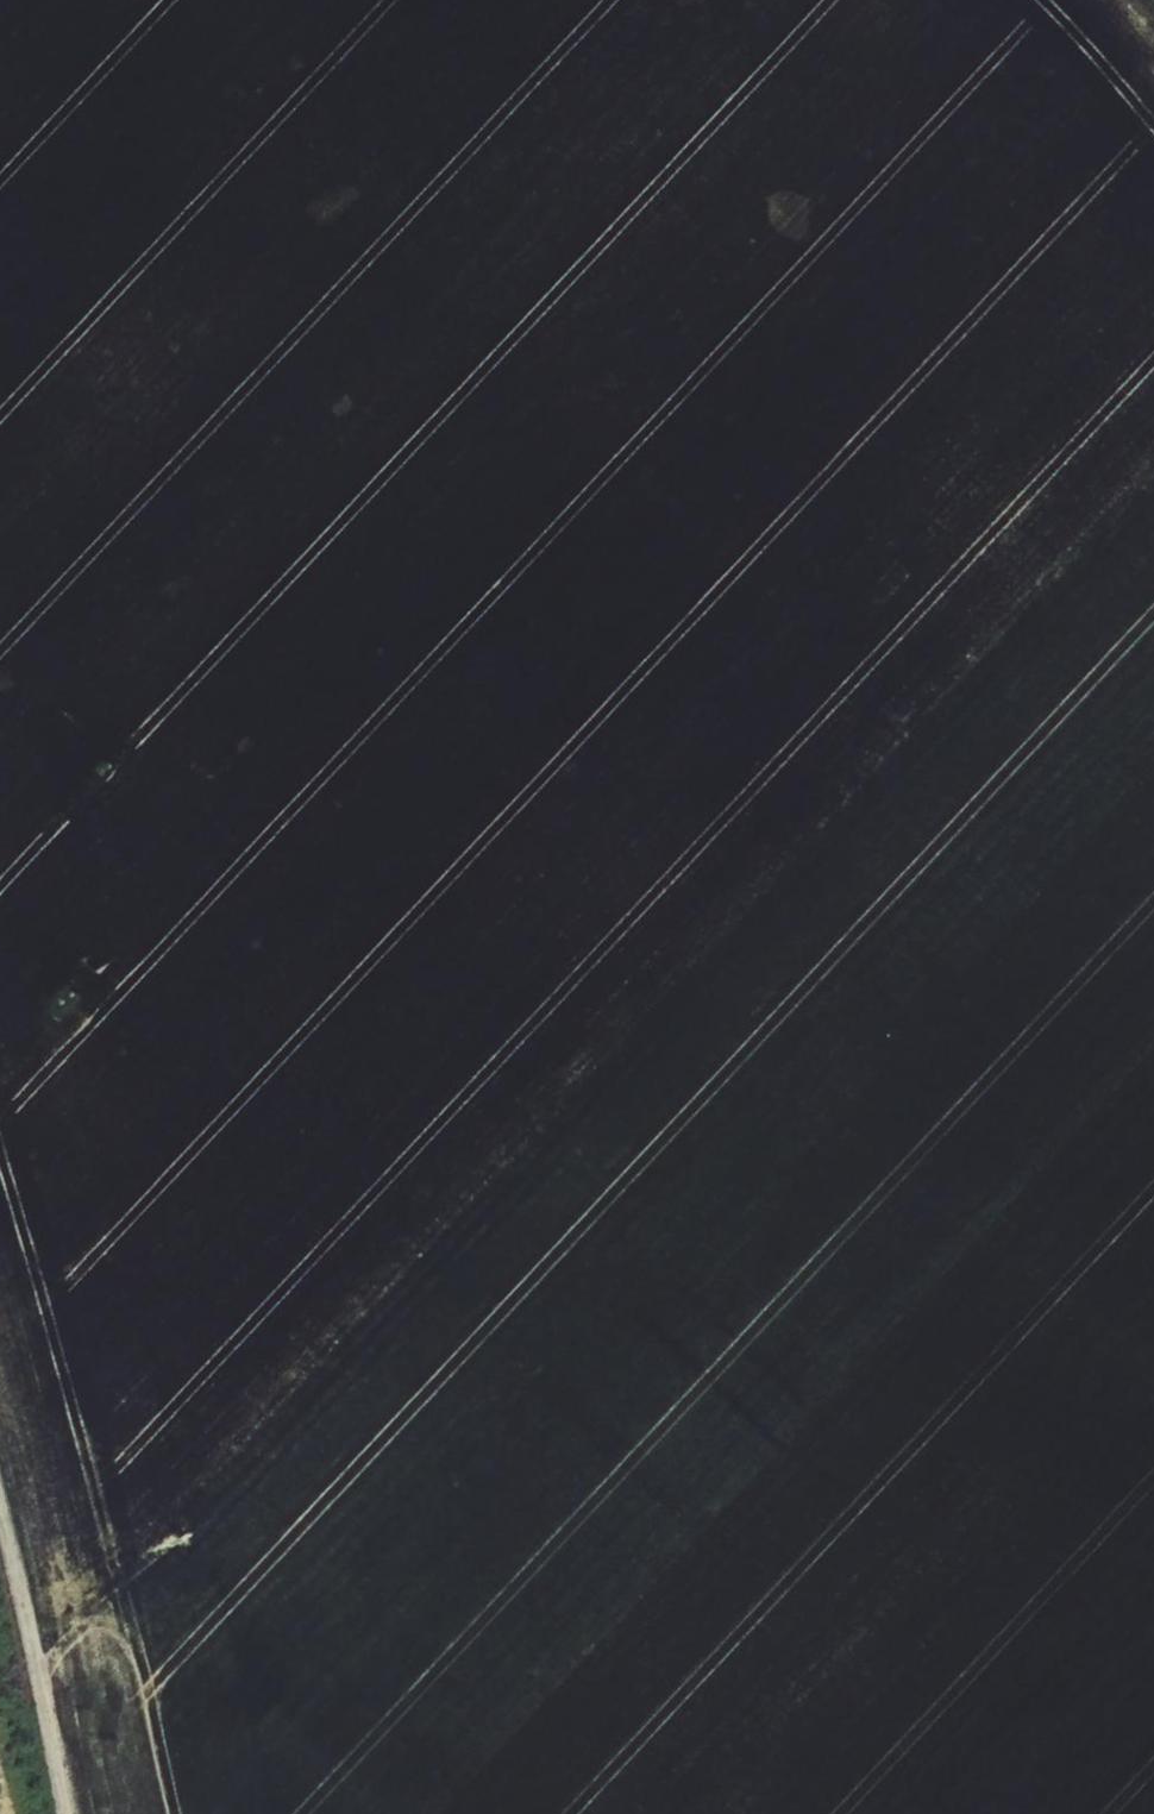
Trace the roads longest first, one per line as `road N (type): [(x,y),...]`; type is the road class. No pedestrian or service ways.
road 1 (track): [(0,1495),(71,1813)]

